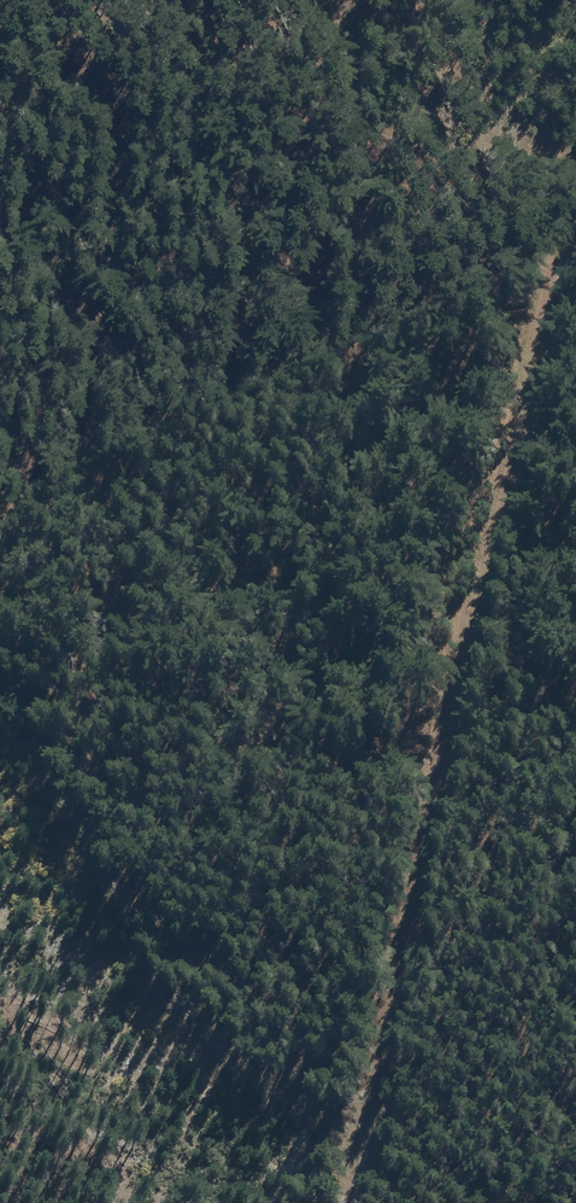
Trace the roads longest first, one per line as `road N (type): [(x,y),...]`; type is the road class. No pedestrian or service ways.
road 1 (track): [(357,1202),(575,196)]
road 2 (track): [(0,393),(122,537),(164,558),(190,587),(266,689),(298,800),(307,1016),(304,1117),(271,1202)]

